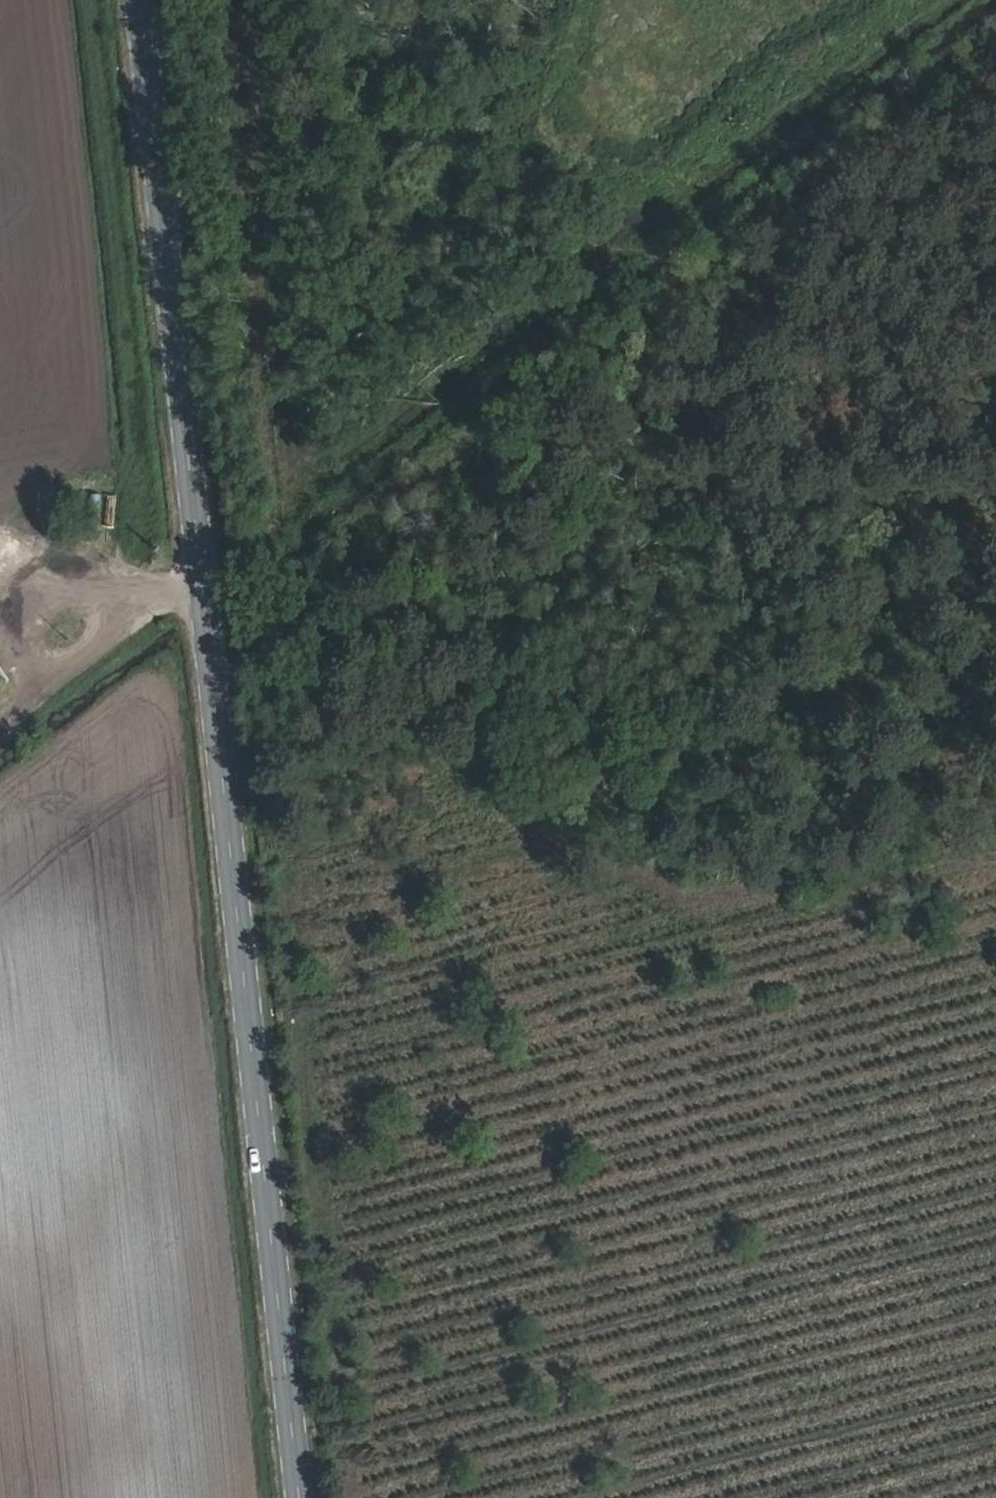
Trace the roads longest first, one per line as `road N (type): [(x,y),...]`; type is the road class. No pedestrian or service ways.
road 1 (secondary): [(140,0),(299,1497)]

